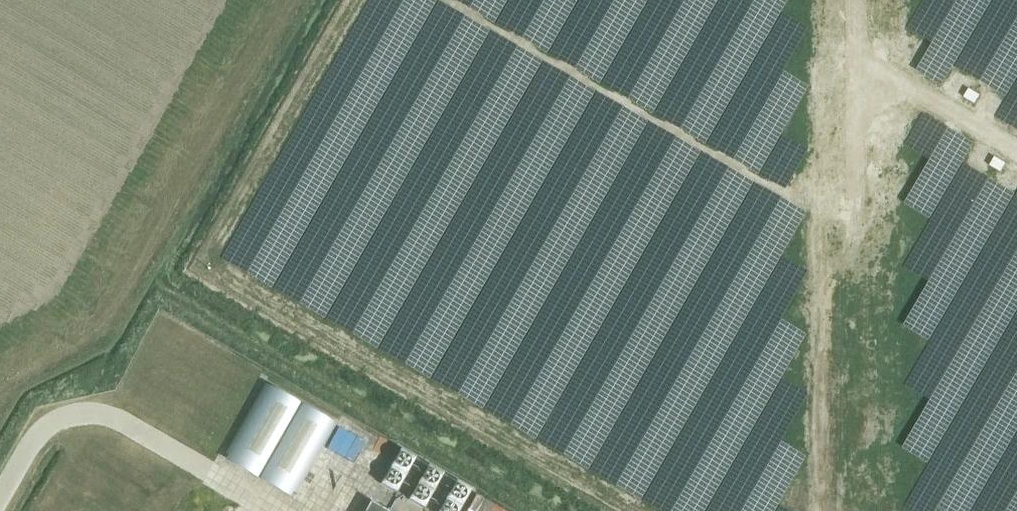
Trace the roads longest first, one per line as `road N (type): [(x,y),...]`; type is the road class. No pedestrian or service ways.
road 1 (track): [(167,286),(332,0)]

